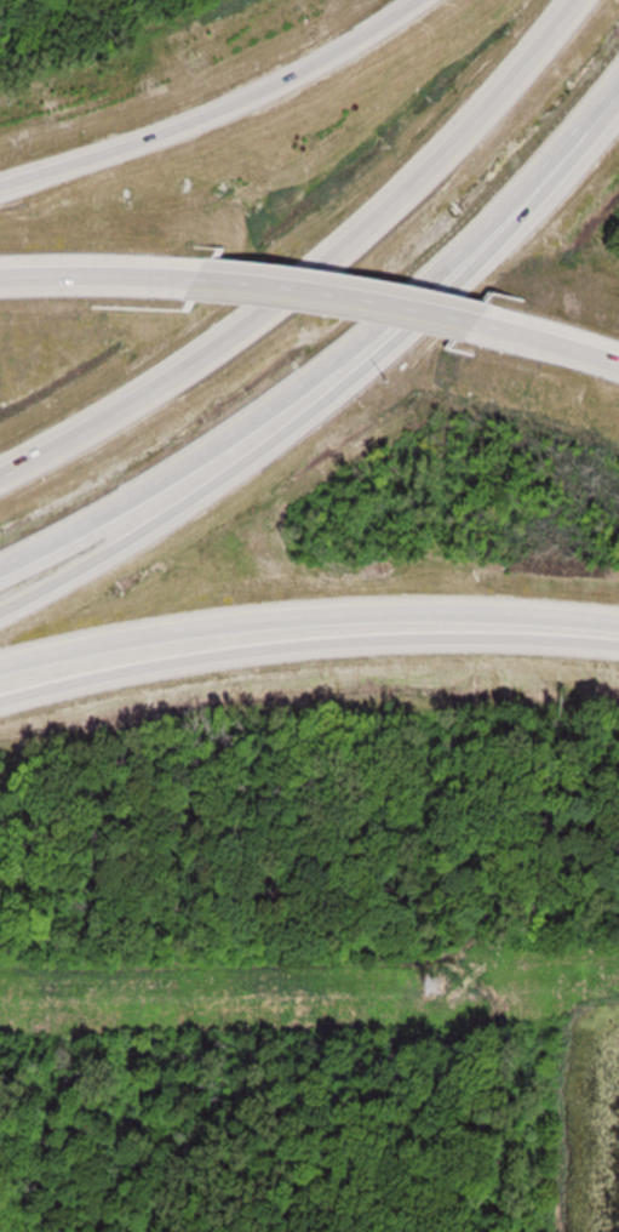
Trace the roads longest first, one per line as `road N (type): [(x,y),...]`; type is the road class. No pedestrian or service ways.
road 1 (motorway): [(0,612),(223,477),(391,347),(476,266),(618,88)]
road 2 (motorway): [(0,568),(131,502),(322,369),(420,289),(618,87)]
road 3 (motorway): [(586,0),(470,125),(323,259),(161,380),(0,473)]
road 4 (motorway): [(0,708),(237,652),(458,639),(618,646)]
road 5 (motorway): [(0,672),(280,626),(497,618),(618,626)]
road 6 (motorway): [(429,0),(356,50),(270,91),(0,195)]
road 7 (motorway): [(466,318),(339,290),(194,278)]
road 8 (motorway): [(194,278),(0,274)]
road 9 (motorway): [(618,363),(466,318)]

